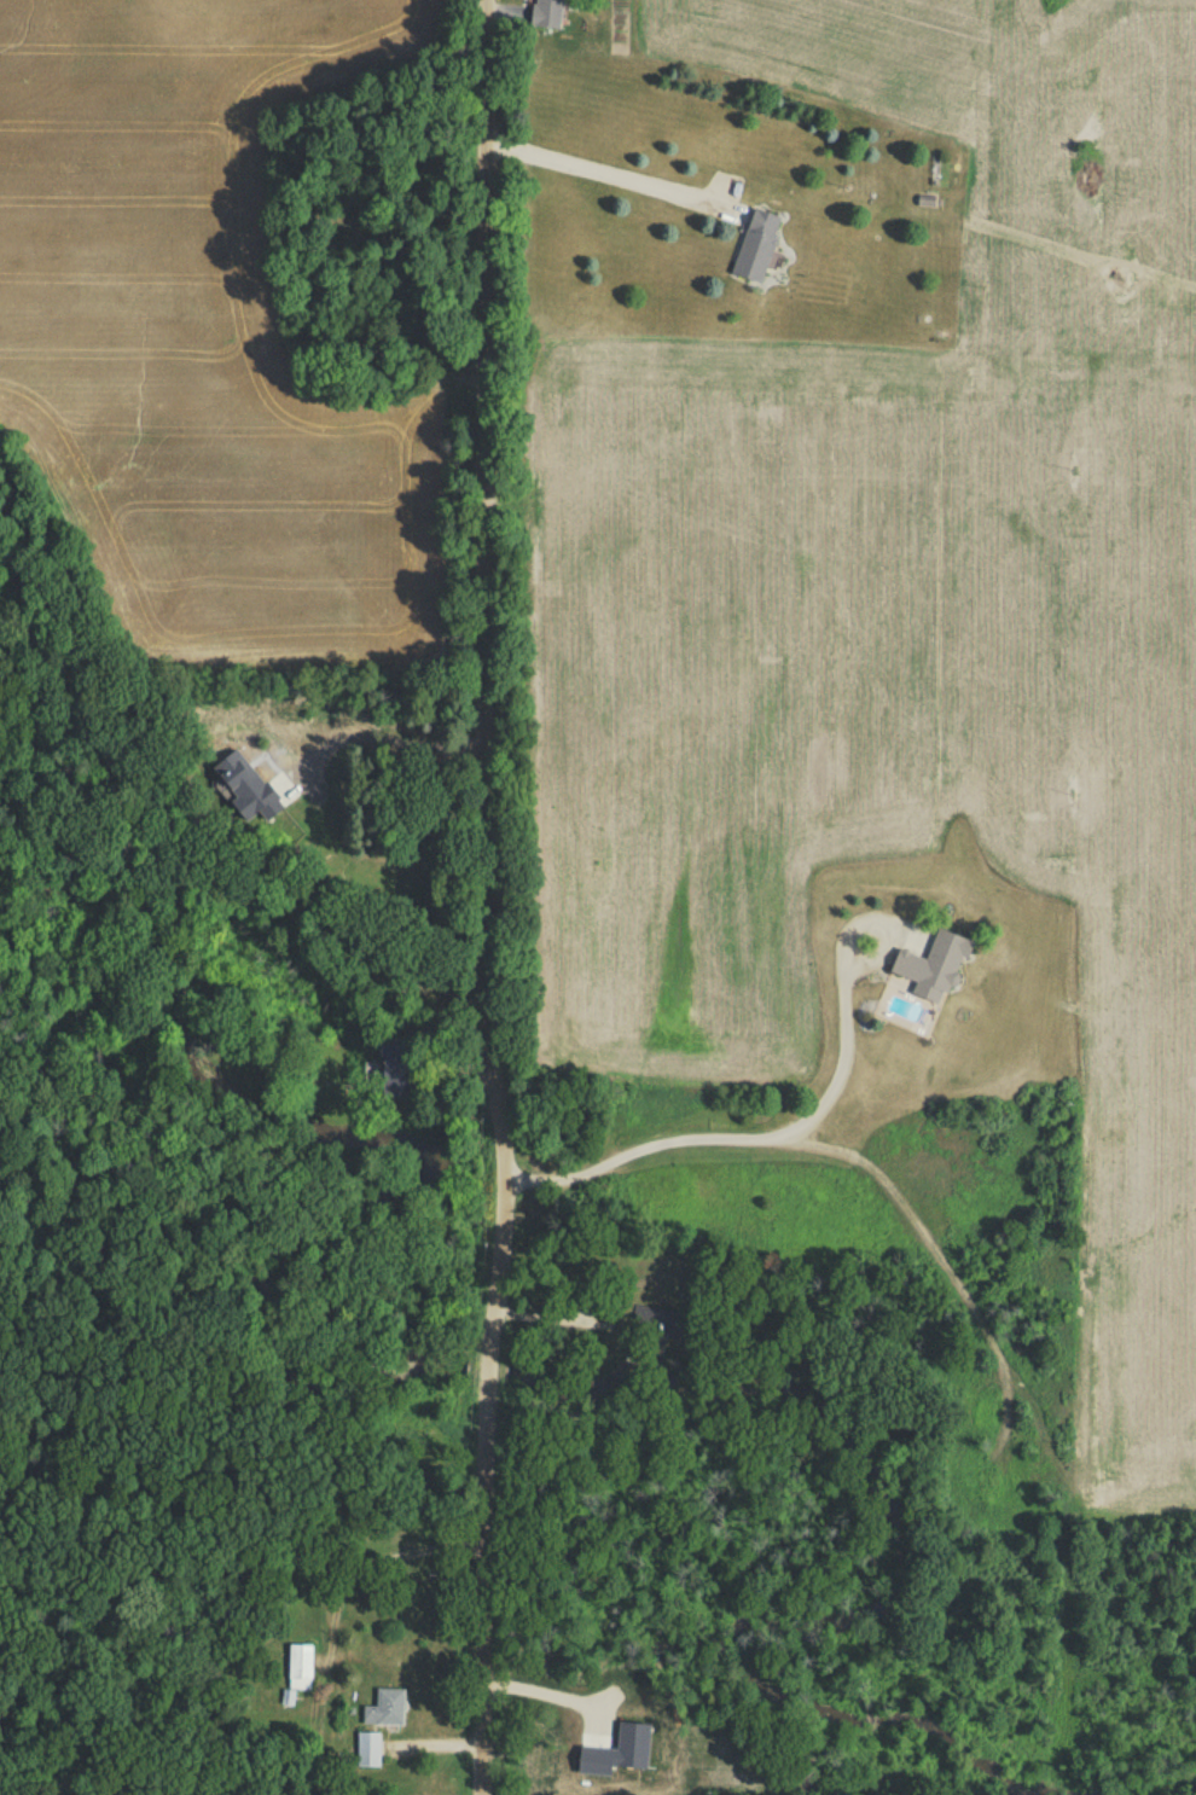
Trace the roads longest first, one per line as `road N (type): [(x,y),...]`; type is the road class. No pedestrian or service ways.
road 1 (residential): [(481,1794),(493,1352),(507,1185),(480,1016),(482,0)]

